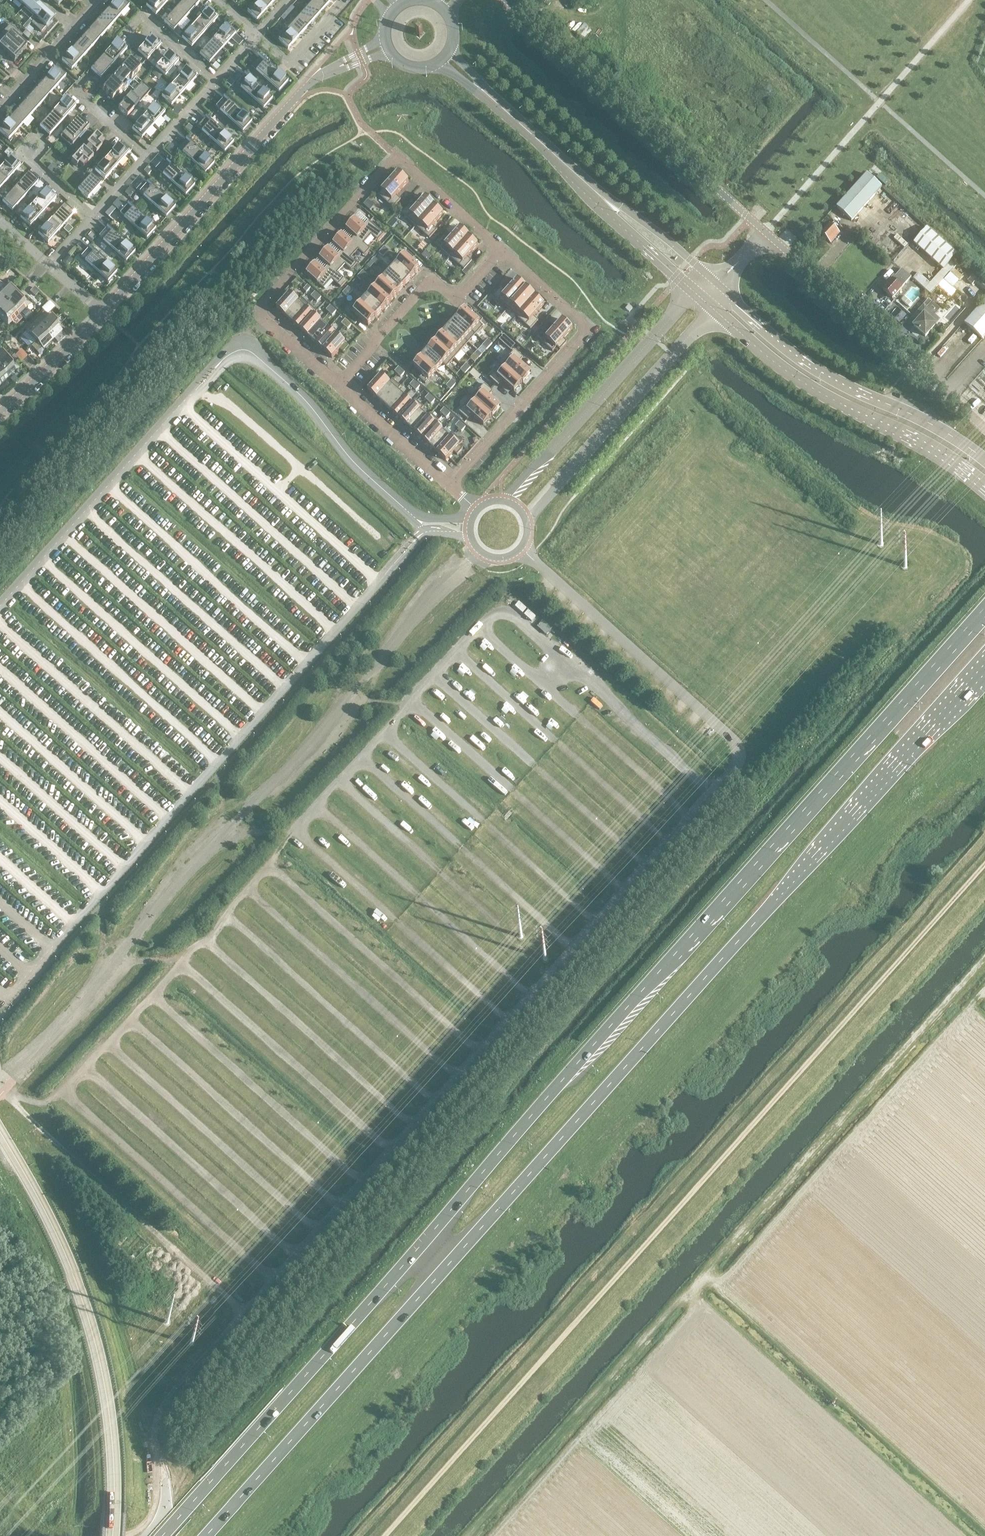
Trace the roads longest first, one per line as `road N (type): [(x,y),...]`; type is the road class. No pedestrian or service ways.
road 1 (trunk): [(984,613),(163,1535)]
road 2 (trunk): [(206,1535),(984,669)]
road 3 (residential): [(339,384),(262,310),(389,161),(407,164),(502,248)]
road 4 (unclassified): [(103,314),(299,96),(319,77),(389,44)]
road 5 (unclassified): [(765,233),(512,6)]
road 6 (tertiary): [(714,309),(835,406),(947,458),(984,492)]
road 7 (residential): [(502,248),(587,326),(450,485)]
road 8 (tertiary): [(984,459),(829,373),(726,291)]
road 9 (unclassified): [(984,429),(765,233)]
road 10 (unclassified): [(694,291),(503,500)]
road 11 (unclassified): [(526,520),(714,309)]
road 12 (residential): [(339,384),(427,285),(461,294),(502,248)]
road 13 (tertiary): [(589,188),(445,57)]
road 14 (tertiary): [(711,278),(589,188)]
road 15 (residential): [(450,485),(339,384)]
road 16 (tertiary): [(589,188),(694,291)]
road 17 (residential): [(0,413),(103,314)]
road 18 (residential): [(258,34),(288,63),(345,0)]

